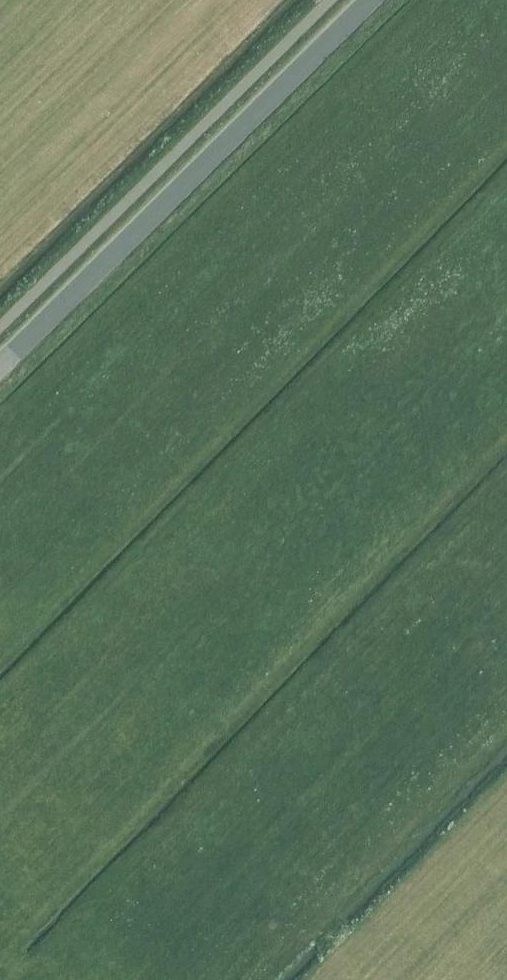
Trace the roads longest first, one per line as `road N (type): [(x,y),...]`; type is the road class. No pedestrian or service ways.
road 1 (tertiary): [(0,375),(380,0)]

